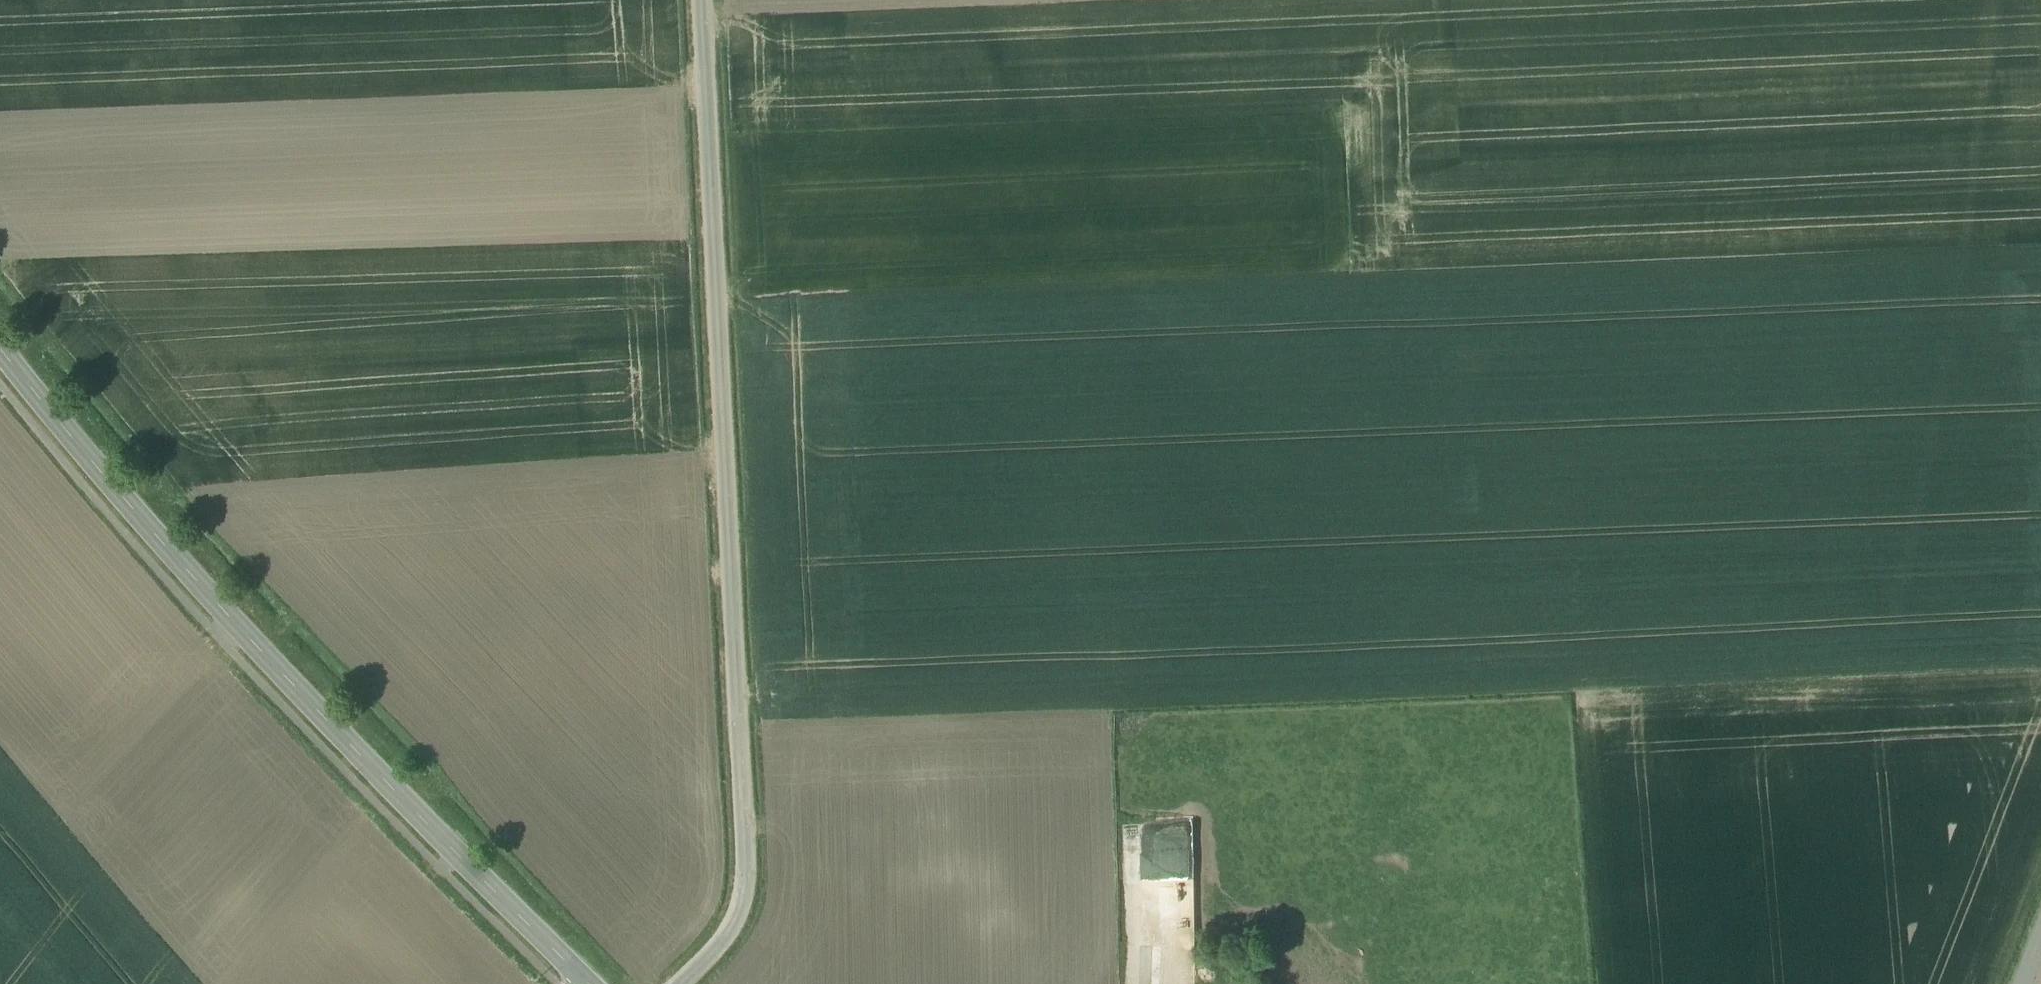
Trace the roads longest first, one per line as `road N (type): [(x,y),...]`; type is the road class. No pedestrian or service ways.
road 1 (unclassified): [(684,983),(735,926),(745,883),(702,0)]
road 2 (tertiary): [(588,983),(321,717),(0,351)]

